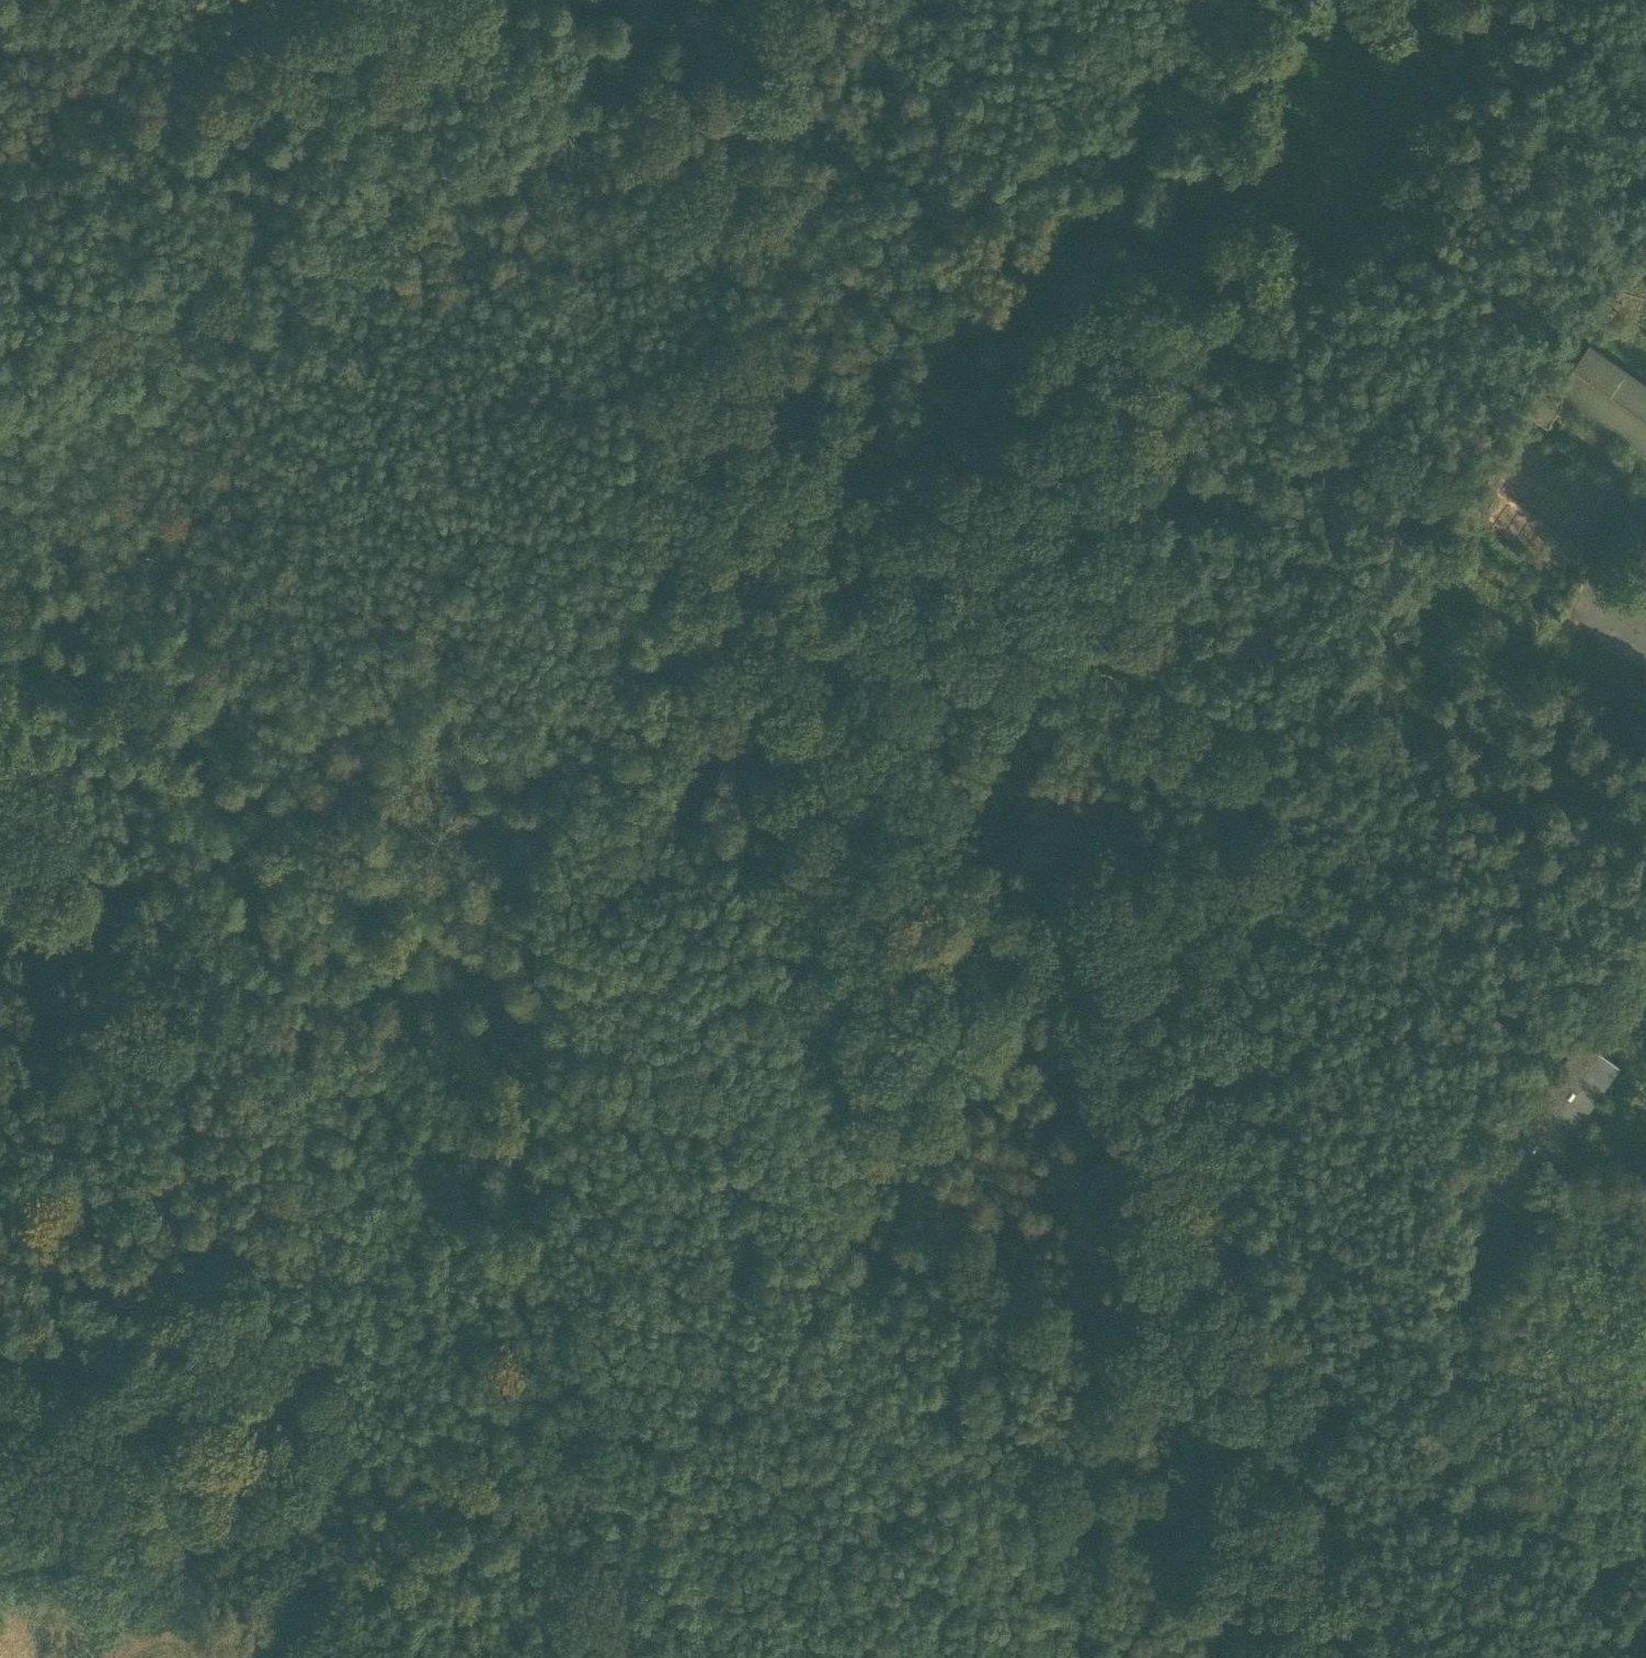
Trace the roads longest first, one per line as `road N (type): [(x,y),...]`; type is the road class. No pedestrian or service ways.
road 1 (track): [(1344,1657),(1293,1400),(1180,1121),(1141,998),(1128,690),(1105,629),(1027,518),(1016,483),(1024,461),(1152,377),(1314,191),(1353,111),(1425,0)]

